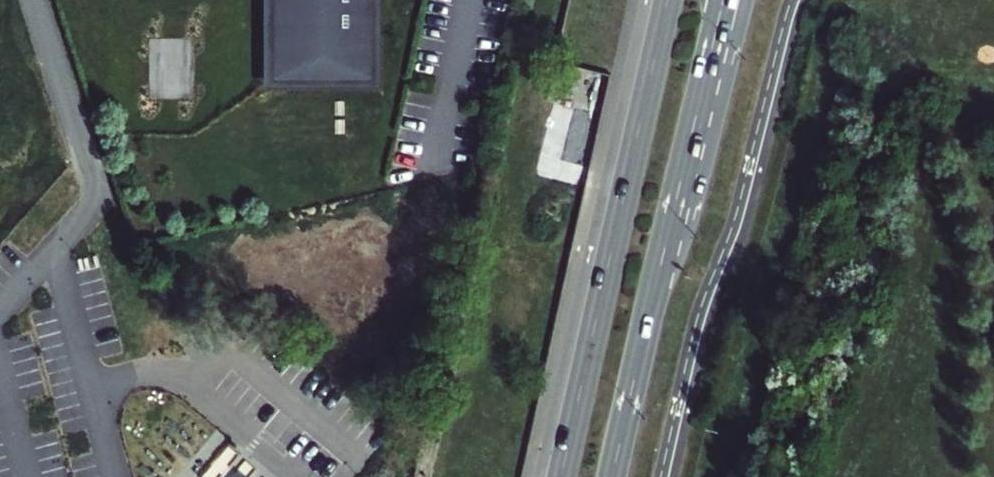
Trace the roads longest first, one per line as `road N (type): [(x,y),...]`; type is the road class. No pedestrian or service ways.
road 1 (primary): [(669,0),(562,476)]
road 2 (secondary): [(657,284),(694,204),(749,0)]
road 3 (primary): [(657,284),(723,0)]
road 4 (primary): [(613,476),(657,284)]

